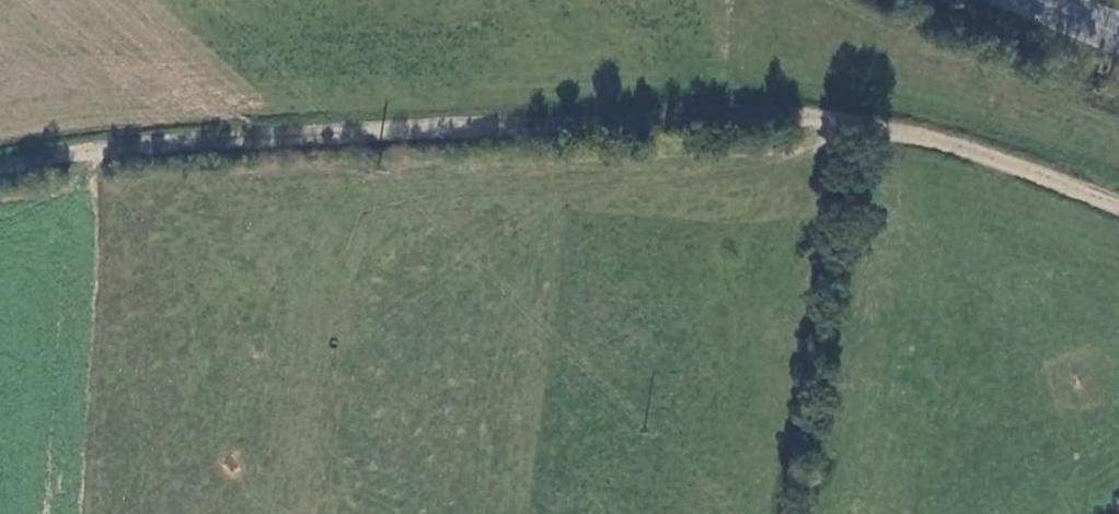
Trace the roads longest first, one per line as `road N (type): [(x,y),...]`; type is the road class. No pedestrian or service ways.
road 1 (track): [(1118,208),(864,119),(715,109),(108,147),(0,167)]

